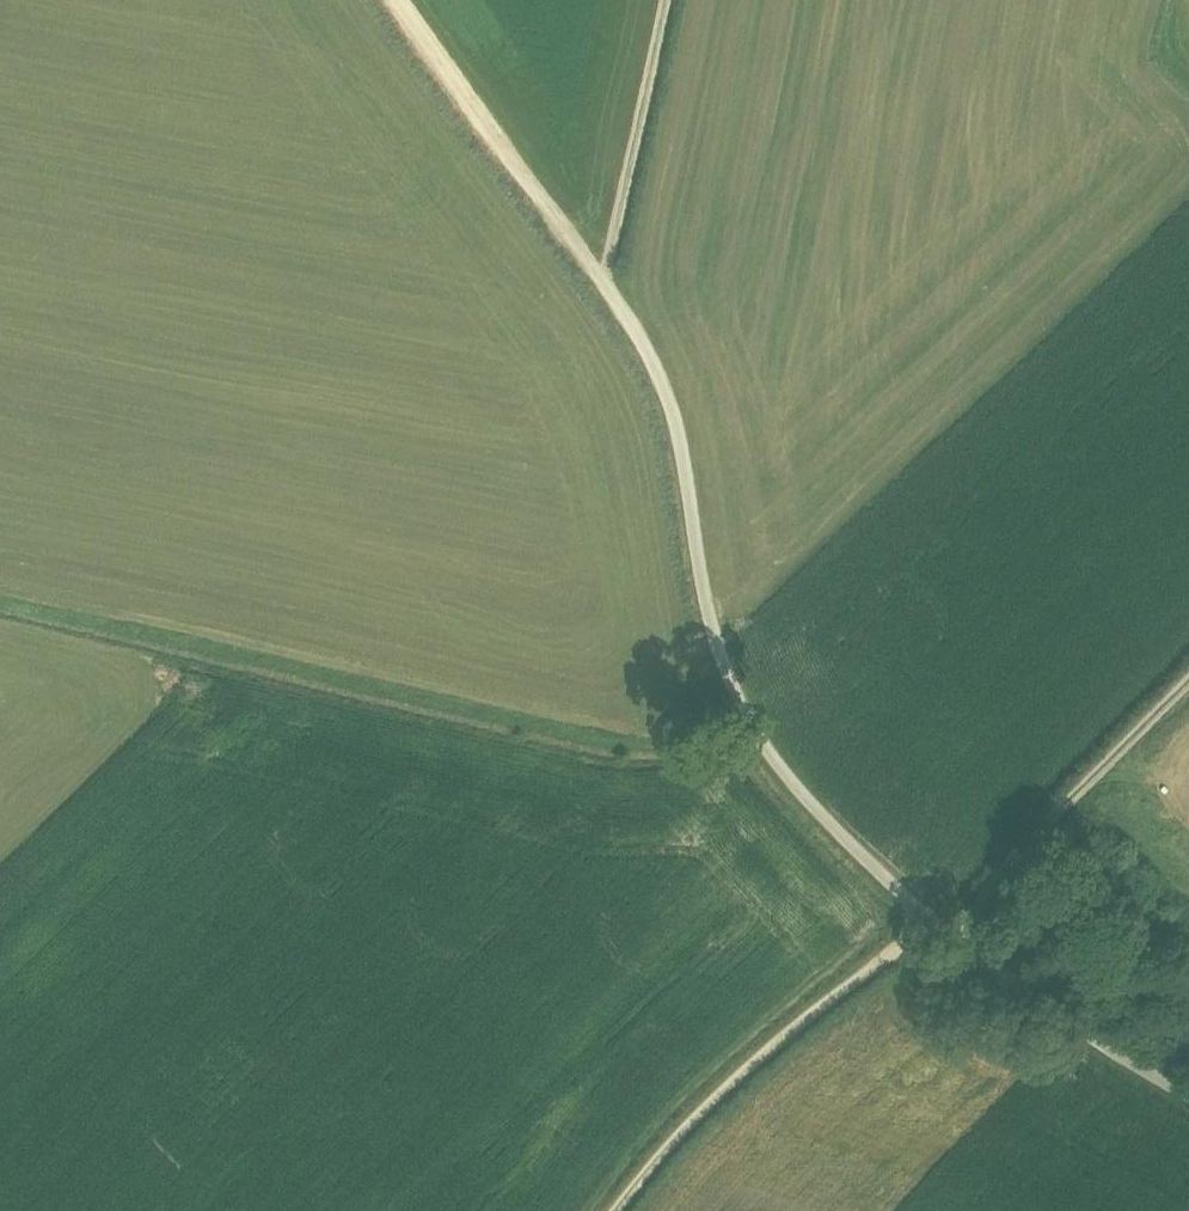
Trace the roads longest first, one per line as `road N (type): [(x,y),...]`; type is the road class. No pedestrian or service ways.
road 1 (unclassified): [(1188,1097),(929,919),(774,761),(723,656),(663,383),(607,284)]
road 2 (track): [(622,1210),(734,1083),(929,919)]
road 3 (track): [(607,284),(398,0)]
road 4 (track): [(956,939),(1063,807),(1188,679)]
road 5 (track): [(607,284),(671,0)]

